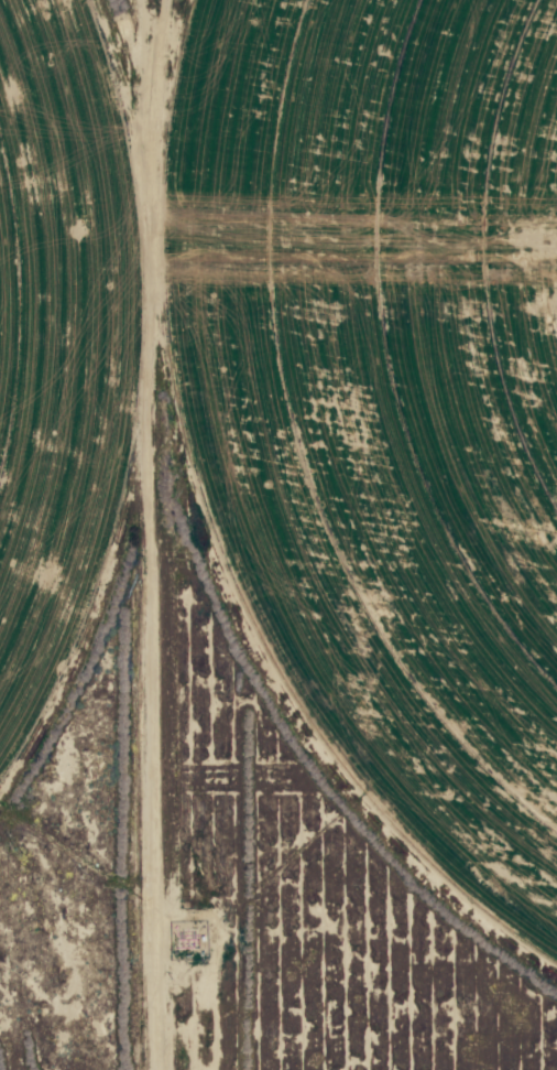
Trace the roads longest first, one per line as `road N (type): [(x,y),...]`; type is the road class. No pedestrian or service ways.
road 1 (track): [(91,1069),(80,0)]

